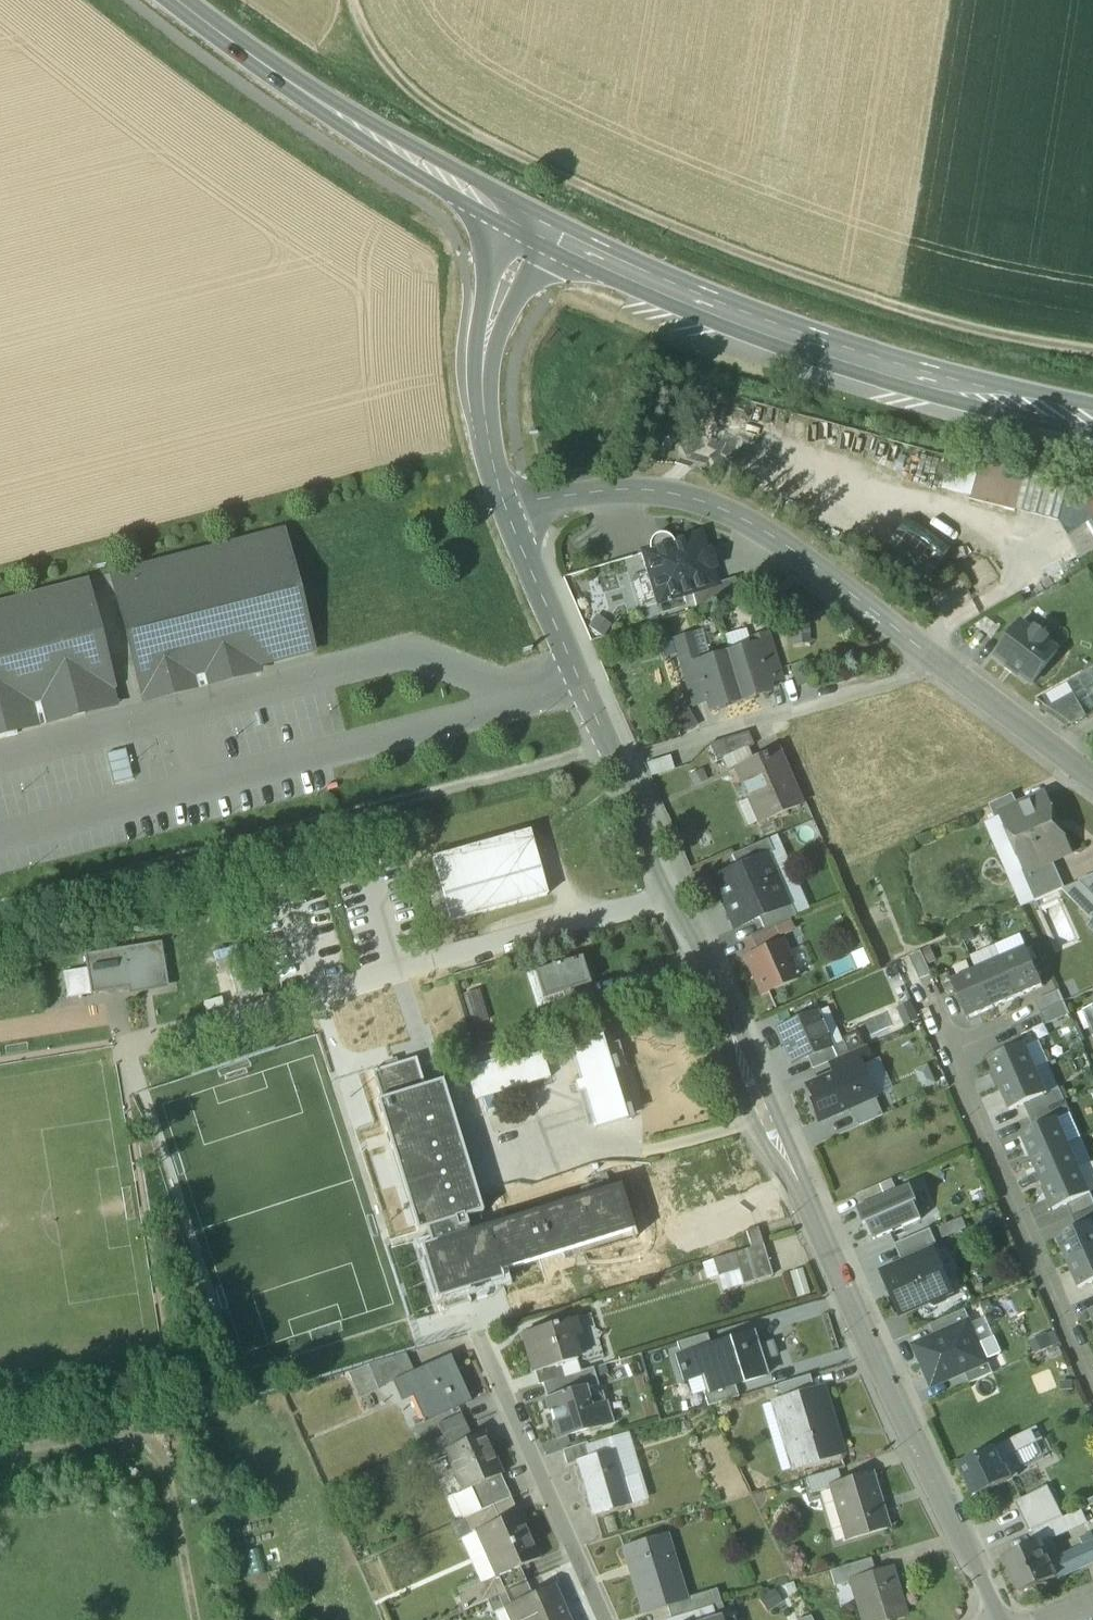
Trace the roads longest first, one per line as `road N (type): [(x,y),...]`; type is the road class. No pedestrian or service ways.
road 1 (tertiary): [(997,1619),(768,1118),(506,511)]
road 2 (track): [(364,0),(396,63),(476,138),(649,214),(821,276),(1004,332),(1092,345)]
road 3 (residential): [(506,511),(617,491),(709,506),(758,533),(1092,779)]
road 4 (track): [(610,746),(0,904)]
road 5 (secondary): [(529,228),(736,321),(852,362),(1092,421)]
road 6 (residential): [(921,996),(1092,1384)]
road 7 (secondary): [(174,0),(283,82),(529,228)]
road 8 (residential): [(478,1305),(608,1619)]
road 9 (tertiary): [(506,511),(481,385),(489,331),(529,228)]

